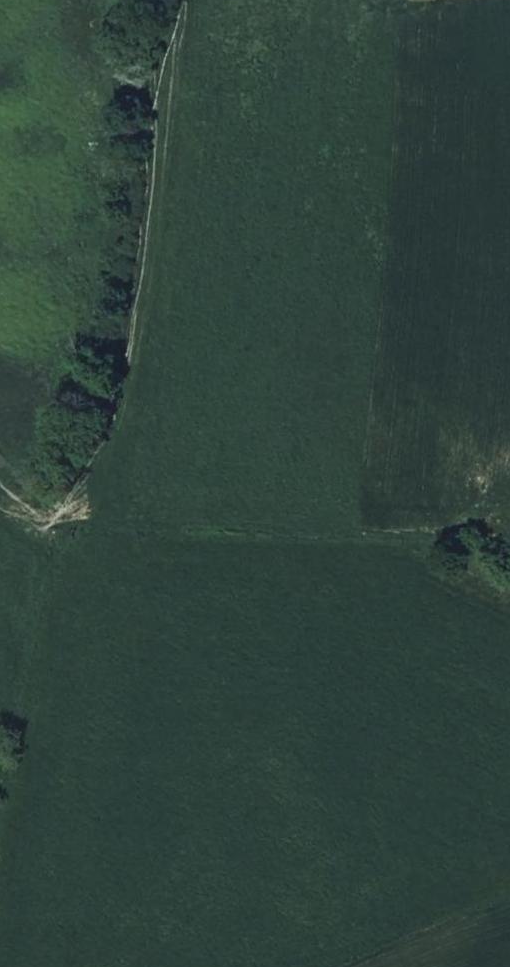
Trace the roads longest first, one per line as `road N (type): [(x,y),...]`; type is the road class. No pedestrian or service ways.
road 1 (track): [(149,0),(138,267),(61,542),(0,886)]

